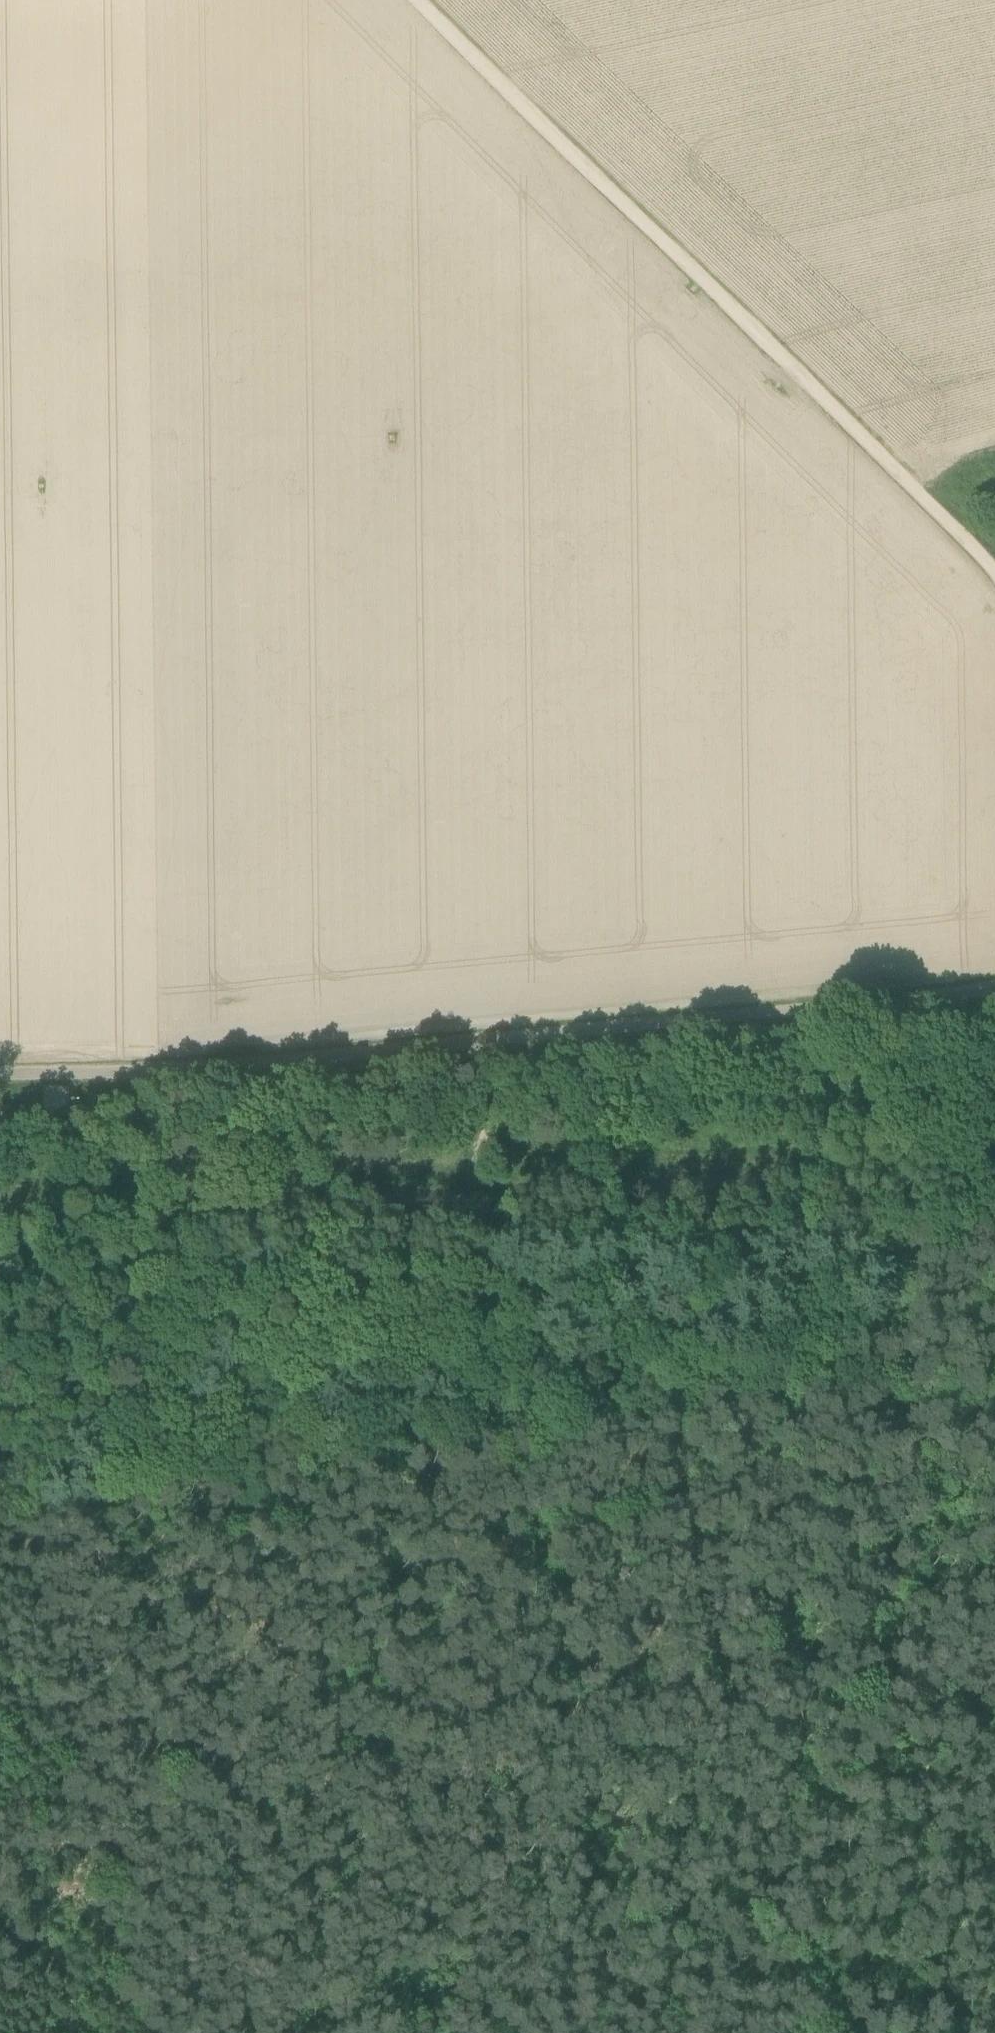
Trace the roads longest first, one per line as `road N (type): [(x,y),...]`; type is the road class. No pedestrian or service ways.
road 1 (unclassified): [(994,982),(523,1039),(0,1074)]
road 2 (track): [(994,567),(420,0)]

